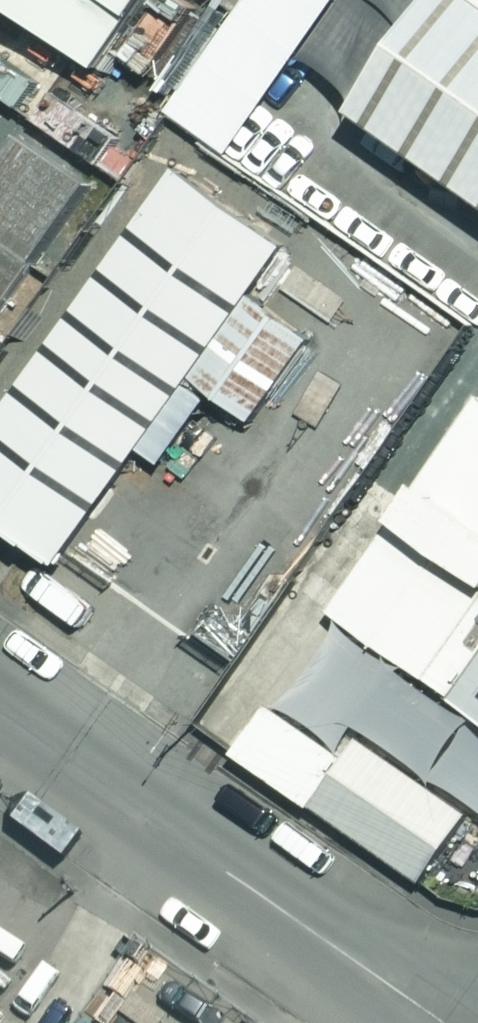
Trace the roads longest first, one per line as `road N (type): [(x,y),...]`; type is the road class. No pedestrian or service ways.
road 1 (residential): [(0,716),(438,1022)]

